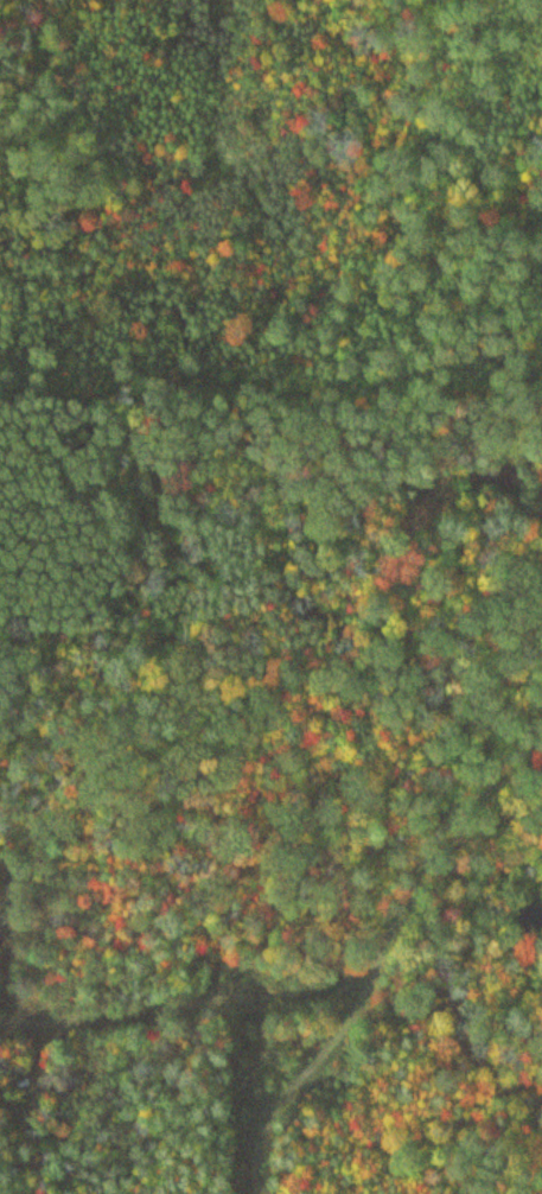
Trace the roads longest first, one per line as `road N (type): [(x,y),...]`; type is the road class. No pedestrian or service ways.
road 1 (residential): [(262,1193),(267,1027)]

